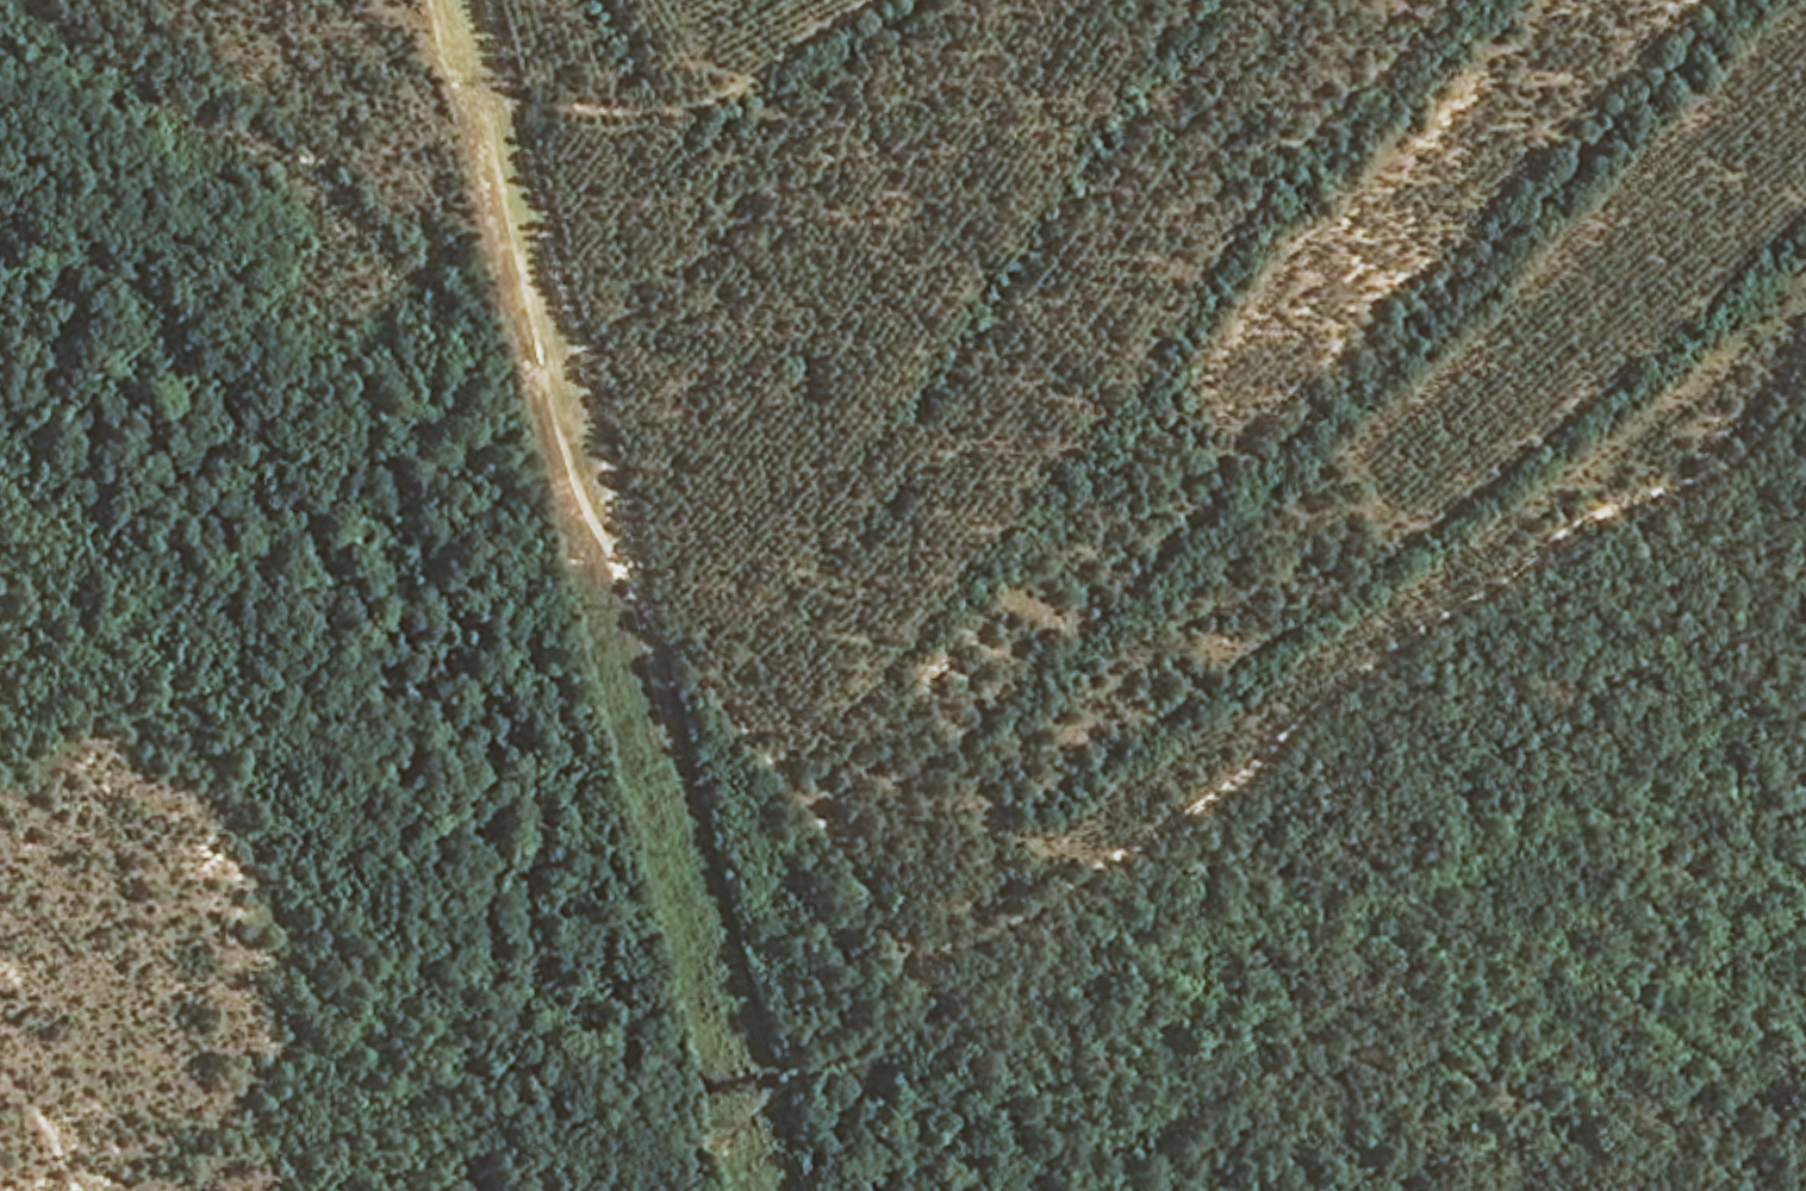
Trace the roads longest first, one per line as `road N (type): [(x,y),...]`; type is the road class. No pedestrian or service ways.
road 1 (residential): [(793,1072),(908,1010),(1744,473),(1805,401)]
road 2 (residential): [(647,1190),(684,1173),(768,1095)]

